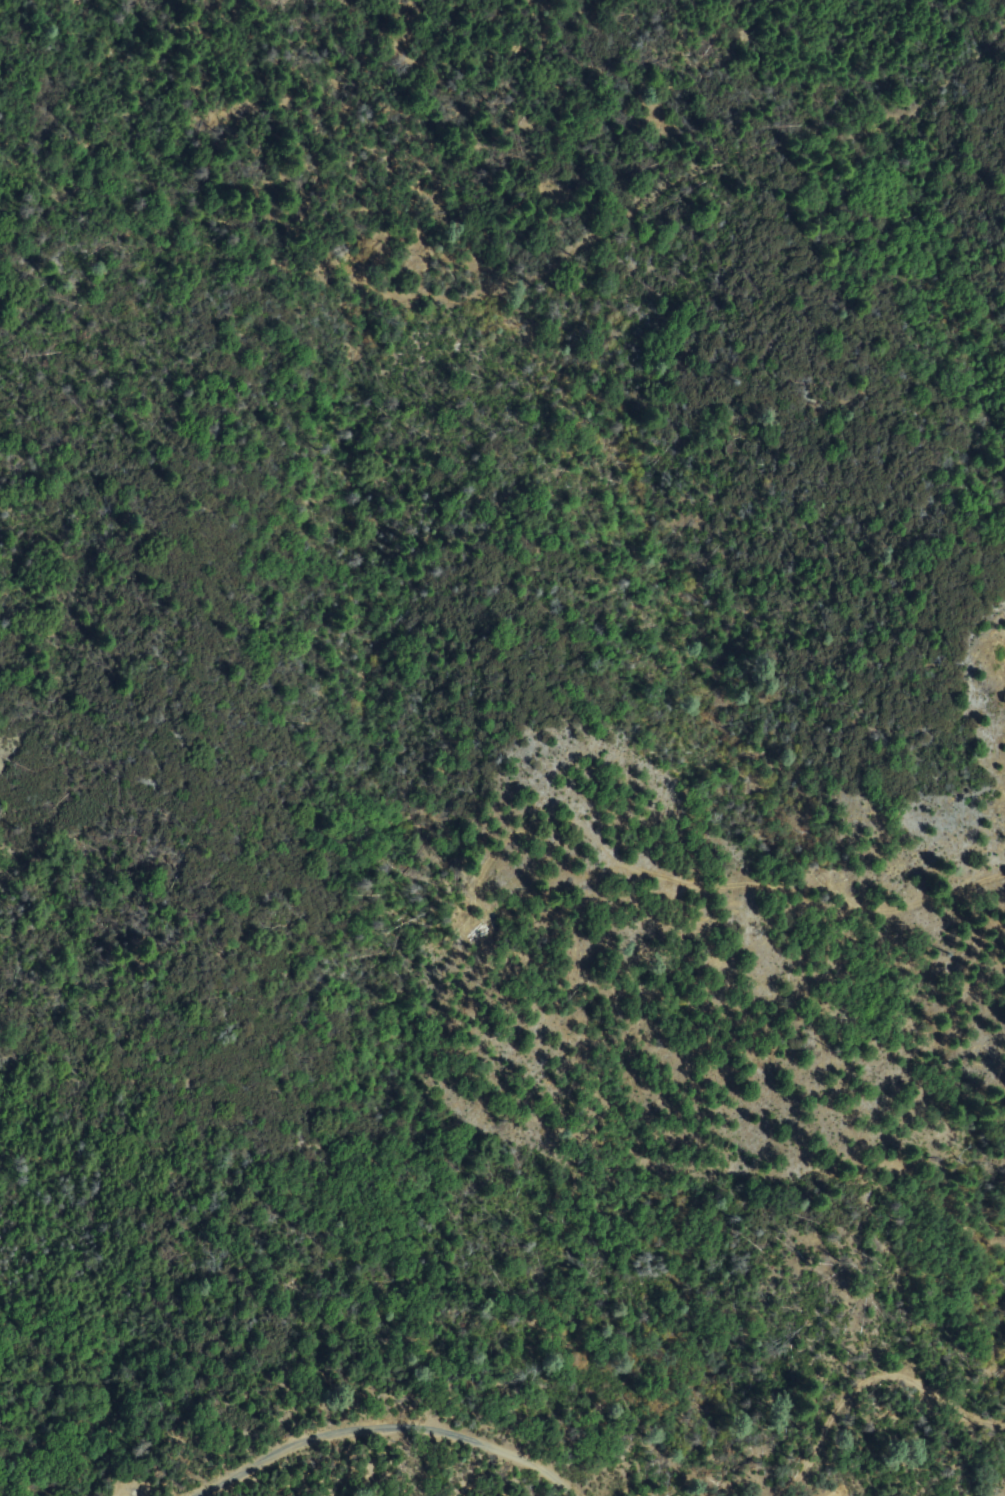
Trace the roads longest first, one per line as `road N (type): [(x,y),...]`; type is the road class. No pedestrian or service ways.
road 1 (track): [(198,1495),(328,1436),(436,1427),(527,1449),(585,1495)]

